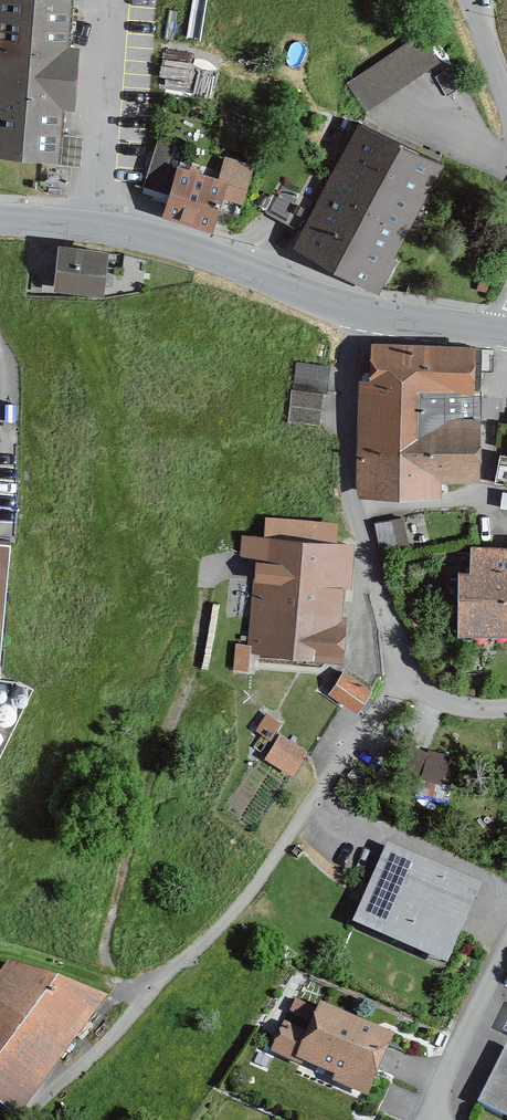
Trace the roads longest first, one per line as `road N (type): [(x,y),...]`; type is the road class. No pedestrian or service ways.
road 1 (residential): [(405,679),(231,916),(32,1119)]
road 2 (residential): [(355,310),(347,478),(405,679)]
road 3 (tertiary): [(355,310),(171,246),(98,231),(0,224)]
road 4 (residential): [(431,1119),(506,962)]
road 5 (tertiary): [(506,335),(355,310)]

